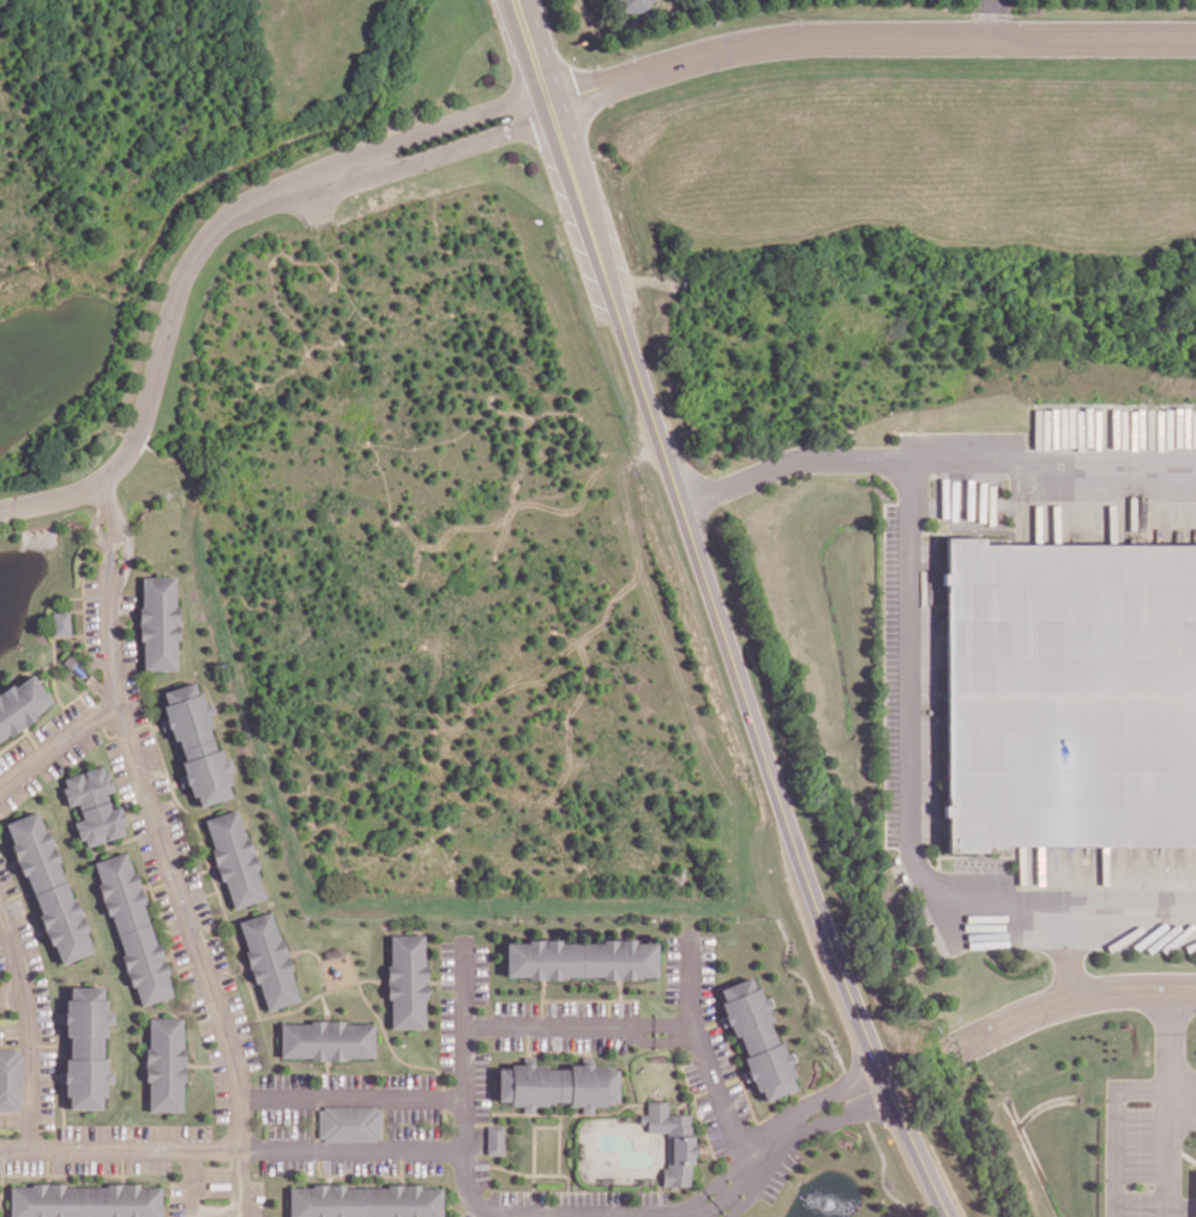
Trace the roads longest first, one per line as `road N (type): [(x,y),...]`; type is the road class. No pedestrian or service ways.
road 1 (primary): [(951,1216),(819,911),(573,173)]
road 2 (residential): [(782,1128),(711,1203),(659,1213),(488,1211),(467,1191),(456,1153),(444,1150),(0,1147)]
road 3 (residential): [(551,103),(710,52),(795,37),(1195,37)]
road 4 (residential): [(109,584),(120,713),(234,1056),(240,1149)]
road 5 (residential): [(354,168),(227,217),(191,251),(167,313),(138,447),(85,487),(0,508)]
road 6 (residential): [(750,1164),(696,1029),(689,929)]
road 7 (residential): [(31,1147),(26,1004),(0,908)]
road 8 (residential): [(1195,991),(1080,998),(1034,1008),(962,1043)]
road 9 (residential): [(462,1164),(464,936)]
road 10 (residential): [(463,1096),(240,1096)]
road 11 (residential): [(546,90),(399,138),(354,168)]
road 12 (residential): [(354,168),(419,158),(554,115)]
road 13 (residential): [(464,1024),(614,1025)]
road 14 (residential): [(116,697),(0,786)]
road 15 (residential): [(887,1072),(825,1096),(782,1128)]

